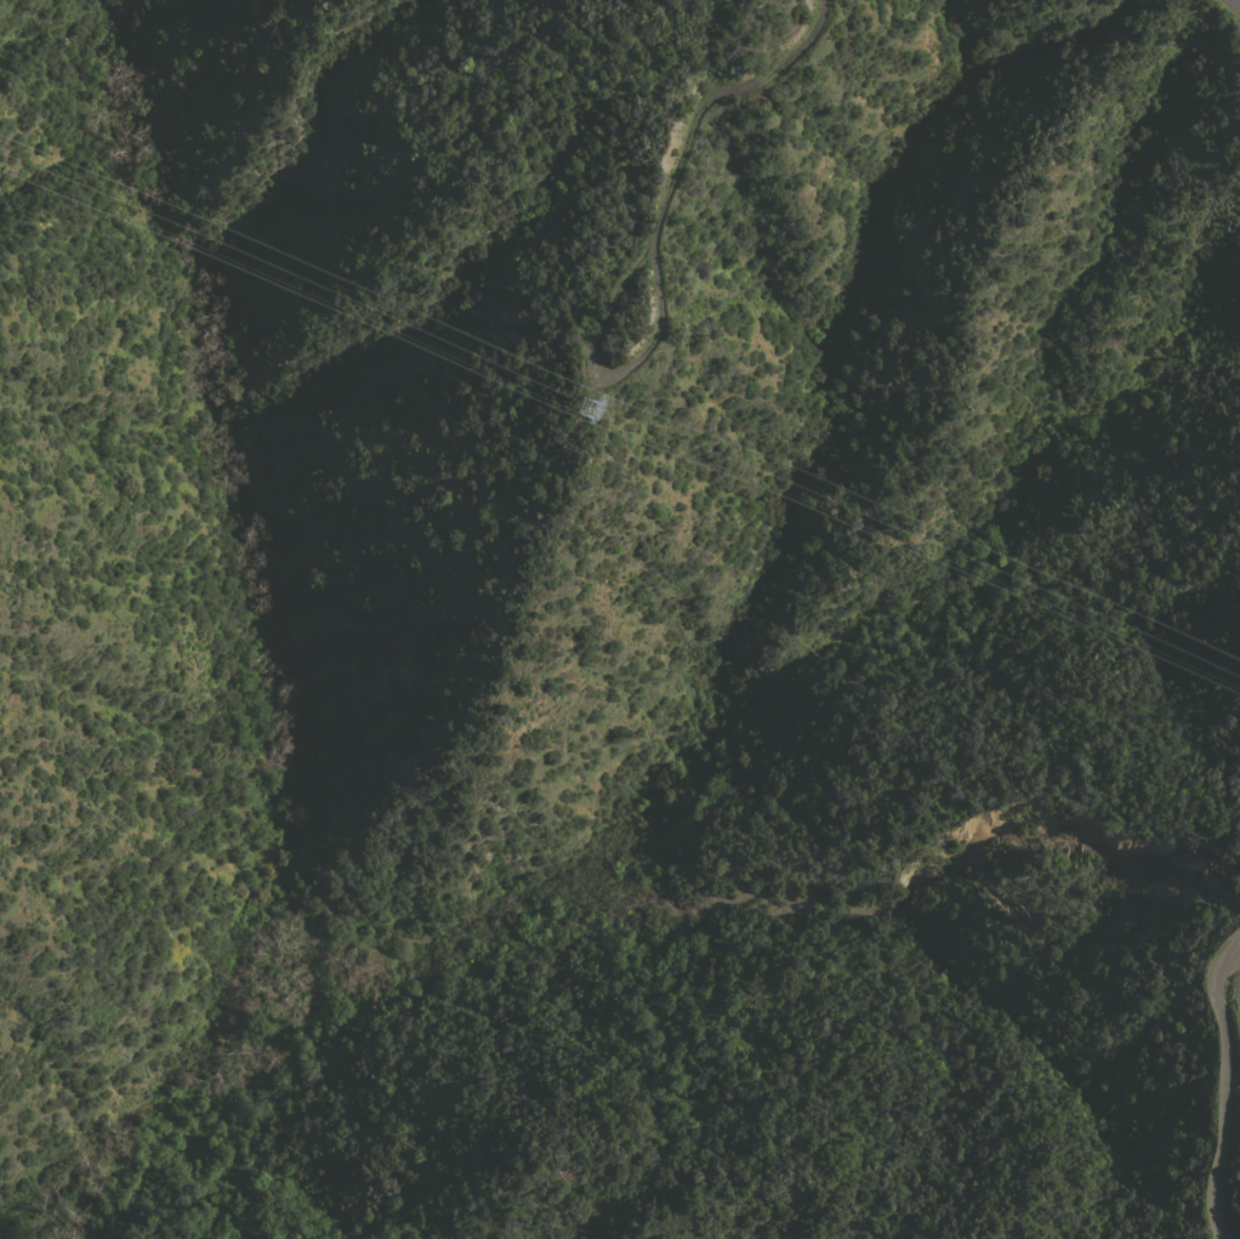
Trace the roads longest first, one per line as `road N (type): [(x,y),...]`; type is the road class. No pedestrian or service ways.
road 1 (track): [(652,243),(653,335),(626,368),(605,375),(590,363),(593,329),(608,296),(652,243)]
road 2 (track): [(818,0),(809,36),(781,66),(703,104),(652,243)]
road 3 (track): [(1223,1238),(1216,1209),(1224,1055),(1216,978),(1239,949)]

